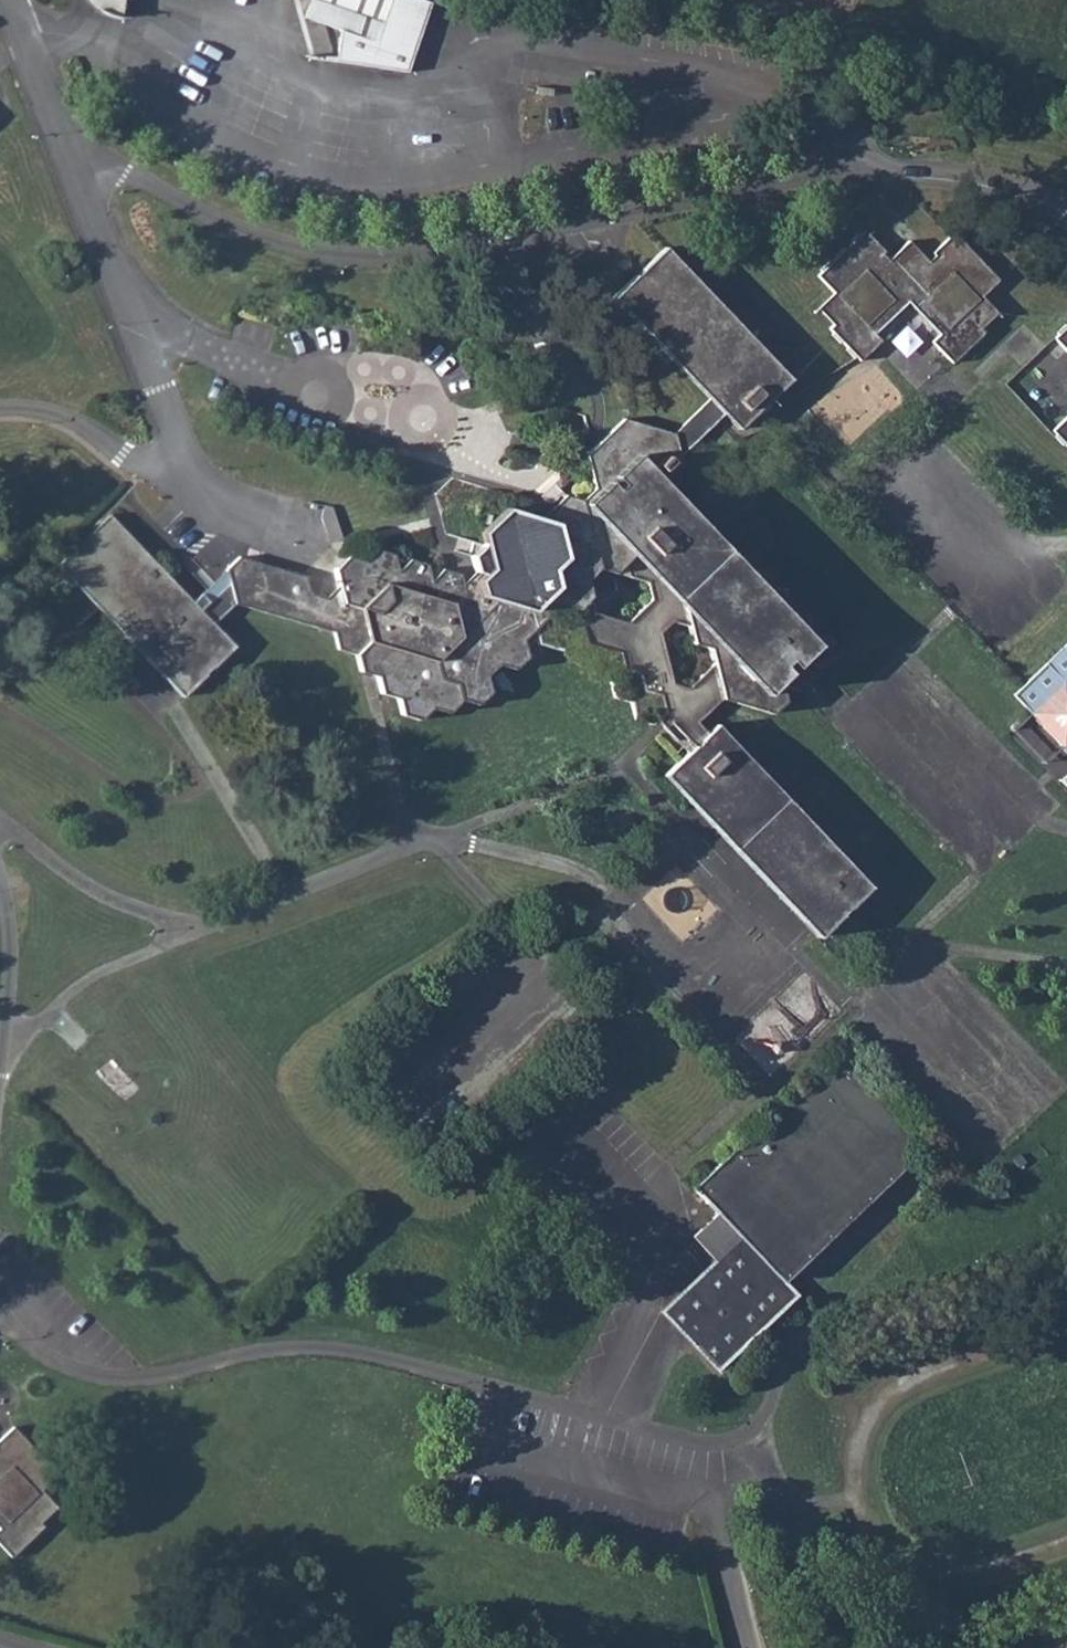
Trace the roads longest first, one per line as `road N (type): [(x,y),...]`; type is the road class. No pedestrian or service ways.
road 1 (unclassified): [(10,0),(55,119)]

